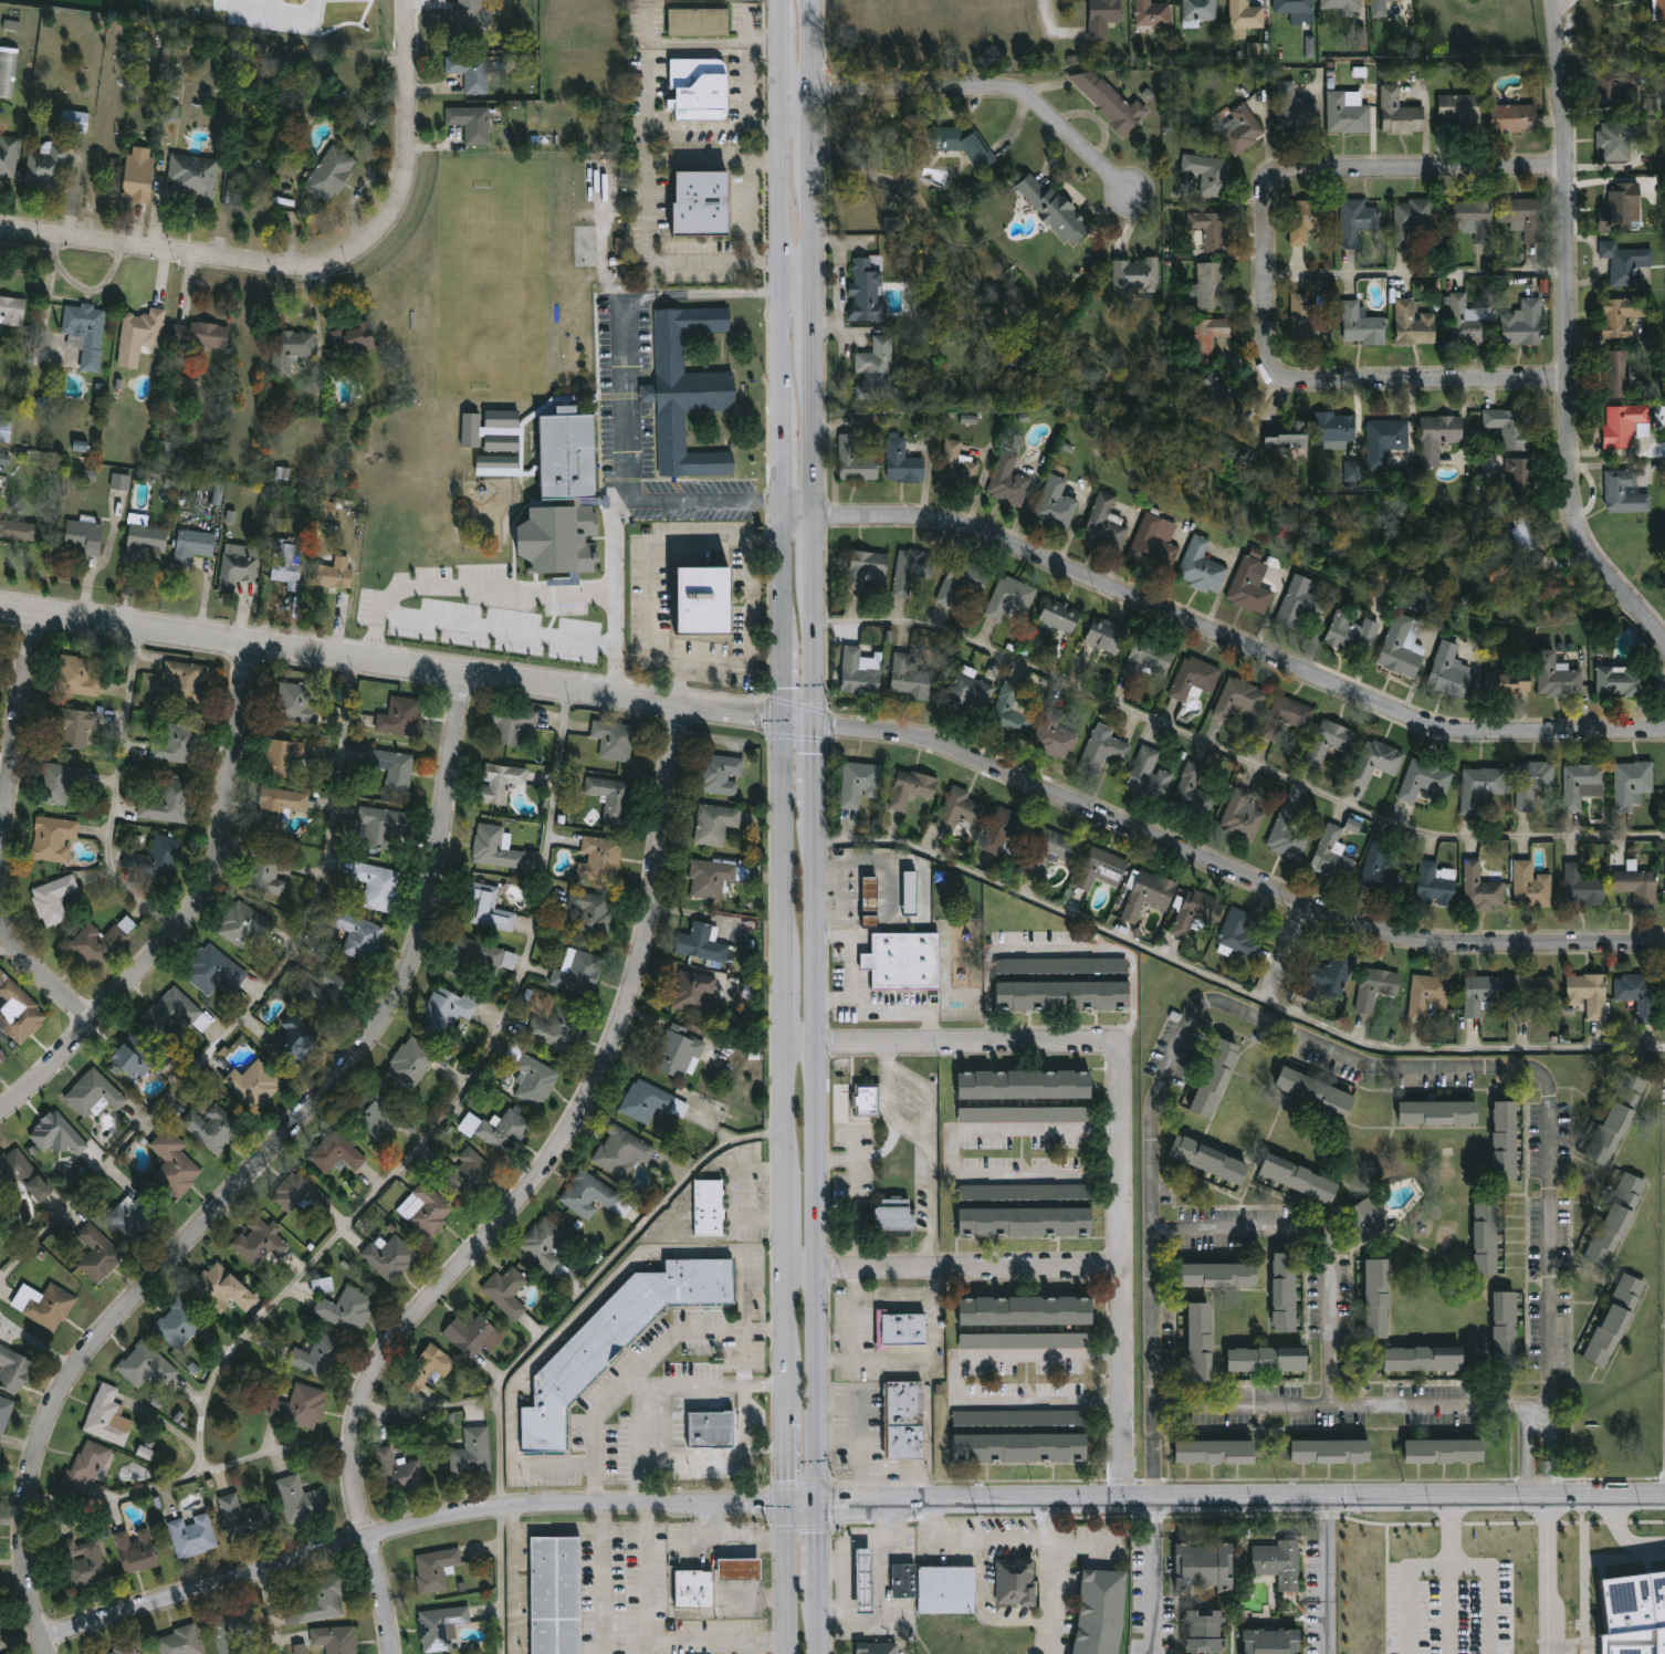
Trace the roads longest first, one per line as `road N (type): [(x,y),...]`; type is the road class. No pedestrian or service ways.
road 1 (secondary): [(784,0),(790,1504)]
road 2 (residential): [(41,1635),(23,1559),(34,1455),(94,1344),(344,1075),(406,978),(427,935),(467,673)]
road 3 (residential): [(367,1537),(354,1496),(353,1438),(364,1392),(394,1339),(563,1144),(624,1022),(656,890),(681,704)]
road 4 (residential): [(1664,737),(1466,737),(1411,726),(967,530),(817,517)]
road 5 (residential): [(1664,942),(1392,942),(930,746),(818,724)]
road 6 (tertiary): [(1664,1497),(790,1504)]
road 7 (tertiary): [(818,724),(0,607)]
road 8 (residential): [(1567,379),(1286,380),(1267,357),(1264,273),(1264,199),(1277,172),(1565,166)]
road 9 (residential): [(790,1504),(597,1501),(470,1510),(41,1635)]
road 10 (secondary): [(821,1505),(818,816)]
road 11 (residential): [(1664,647),(1584,544),(1574,513),(1565,166),(1551,0)]
road 12 (residential): [(407,0),(404,195),(368,251),(293,270),(0,228)]
road 13 (residential): [(0,1122),(174,940),(205,894),(252,643)]
road 14 (residential): [(1127,1500),(1119,1046)]
road 15 (residential): [(817,87),(1002,94),(1036,105),(1131,193)]
road 16 (residential): [(1125,1267),(792,1271)]
road 17 (residential): [(1119,1046),(788,1043)]
road 18 (residential): [(0,838),(33,611)]
road 19 (residential): [(934,1504),(936,1540),(1049,1541),(1048,1503)]
road 20 (secondary): [(817,517),(817,355)]
road 21 (residential): [(100,1022),(30,967),(8,940),(0,910)]
road 22 (secondary): [(790,1504),(793,1653)]
road 23 (secondary): [(818,724),(817,579)]
road 24 (secondary): [(817,292),(817,165)]
road 25 (residential): [(367,1537),(395,1653)]

